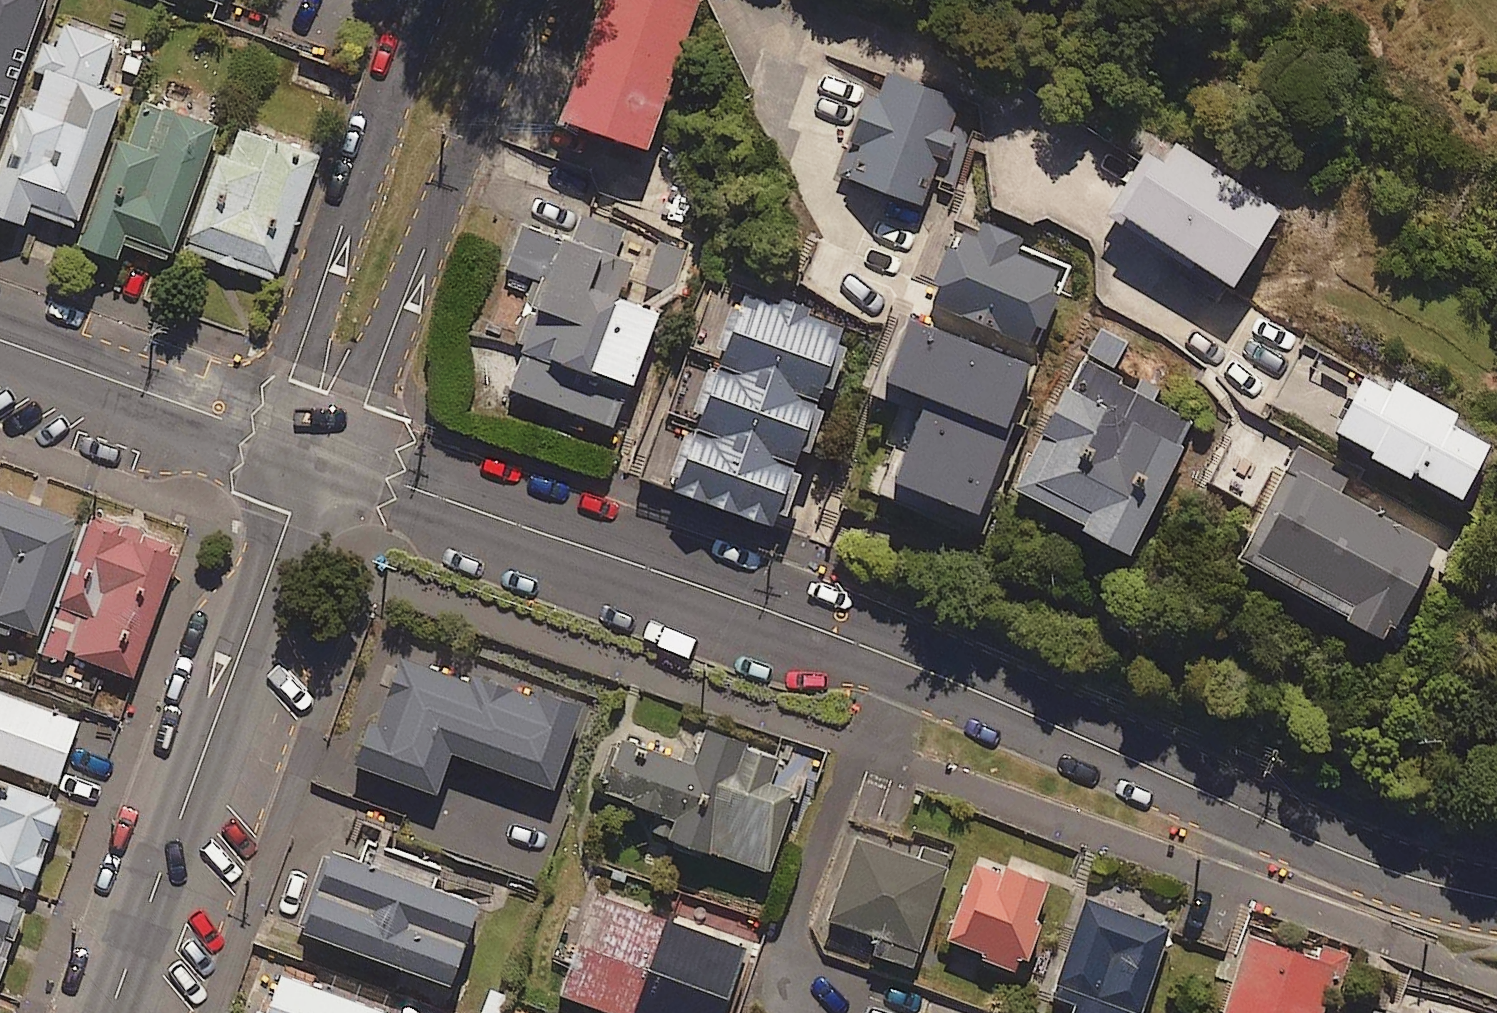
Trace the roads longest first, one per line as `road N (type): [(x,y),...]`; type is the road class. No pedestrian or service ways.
road 1 (tertiary): [(1451,885),(907,667),(313,449)]
road 2 (residential): [(313,449),(110,1012)]
road 3 (residential): [(313,449),(370,387),(525,0)]
road 4 (residential): [(413,0),(296,367),(313,449)]
road 5 (tertiary): [(313,449),(0,341)]

